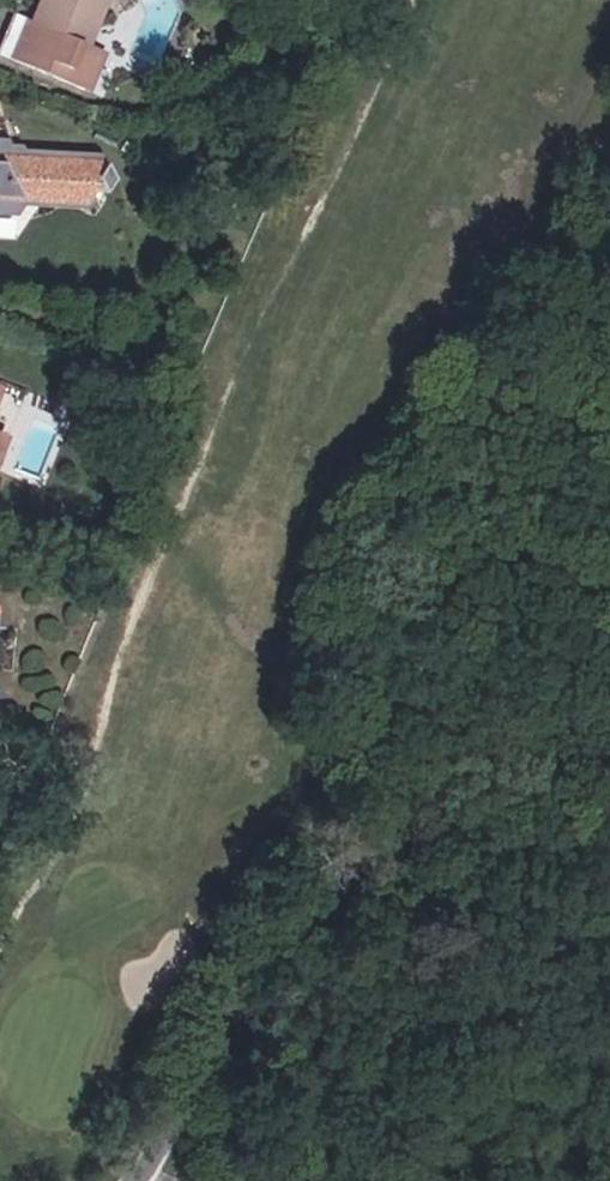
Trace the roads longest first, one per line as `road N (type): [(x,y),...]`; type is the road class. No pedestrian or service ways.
road 1 (unclassified): [(135,1180),(255,1010),(552,776),(609,775)]

